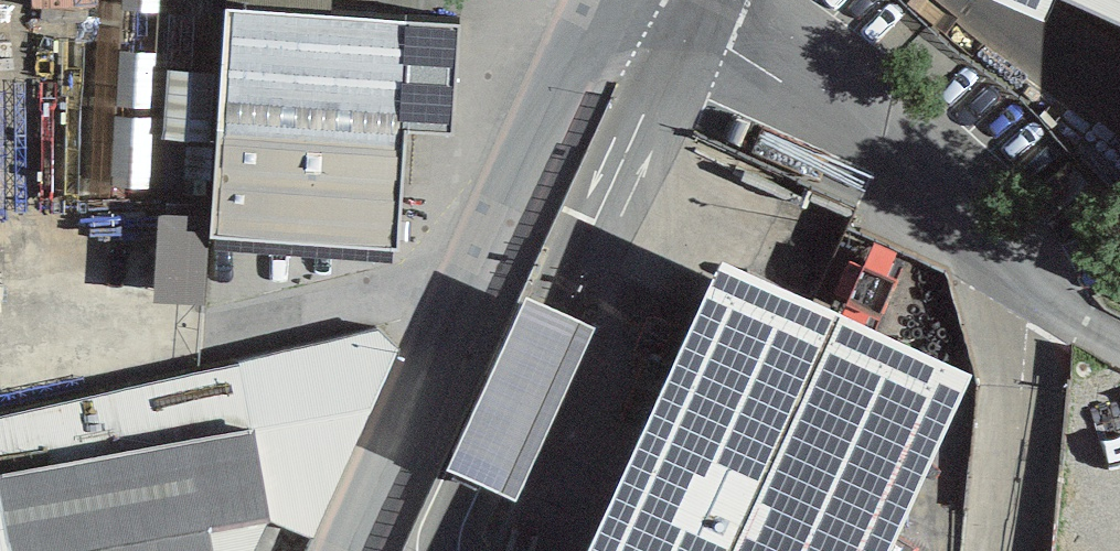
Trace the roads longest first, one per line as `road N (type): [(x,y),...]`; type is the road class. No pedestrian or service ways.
road 1 (unclassified): [(354,550),(599,7)]
road 2 (residential): [(599,7),(906,136),(1060,288)]
road 3 (residential): [(1037,550),(1060,288)]

